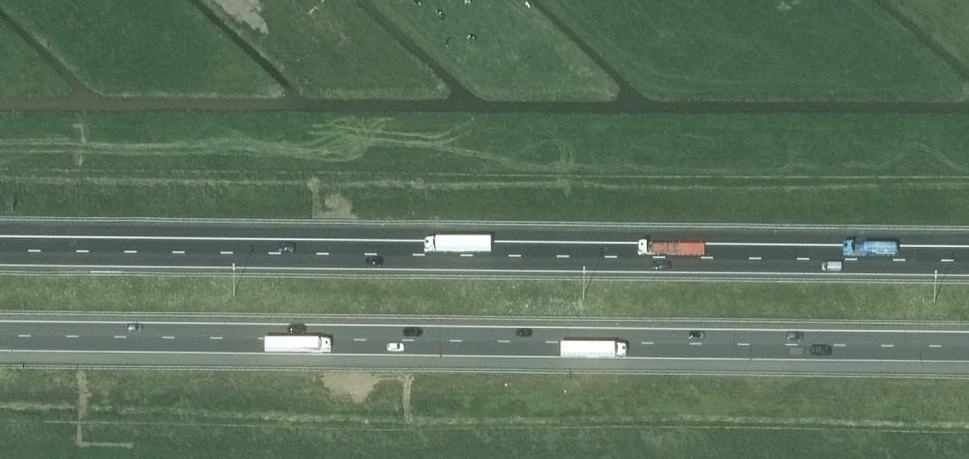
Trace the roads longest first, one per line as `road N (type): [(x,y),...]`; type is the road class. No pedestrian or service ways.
road 1 (motorway): [(0,336),(968,347)]
road 2 (motorway): [(968,260),(0,251)]

